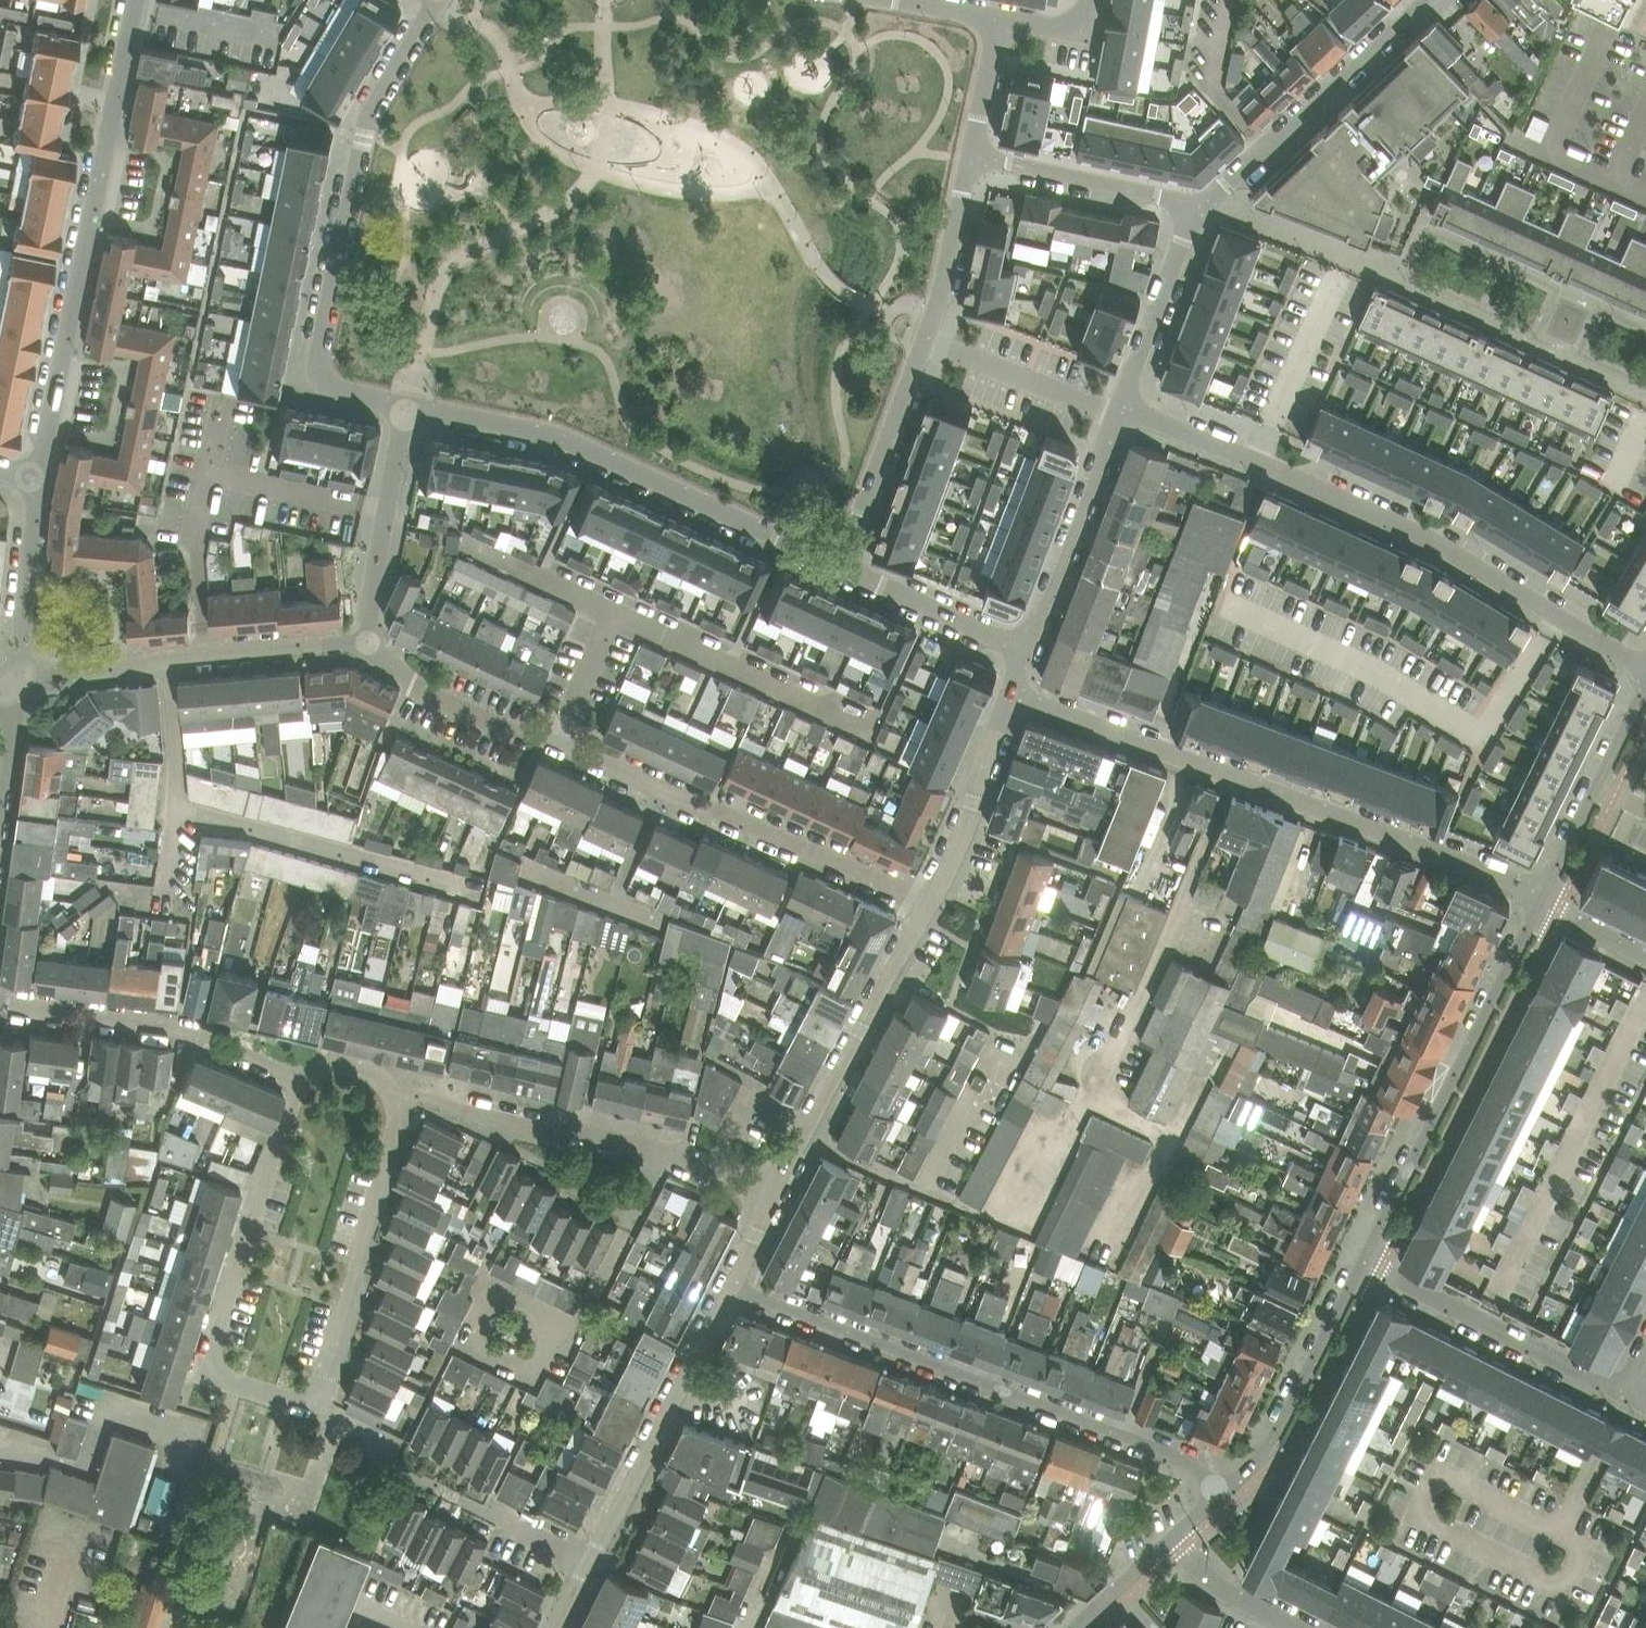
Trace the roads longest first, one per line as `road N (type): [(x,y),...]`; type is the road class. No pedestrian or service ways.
road 1 (residential): [(369,640),(411,684),(932,903)]
road 2 (residential): [(1645,667),(1447,538),(1292,466),(1129,407)]
road 3 (residential): [(1016,692),(1549,893)]
road 4 (residential): [(1218,1495),(1198,1465),(733,1285)]
road 5 (residential): [(36,480),(133,0)]
road 6 (residential): [(410,406),(557,434),(842,568)]
road 7 (residential): [(301,1078),(210,1354),(226,1380),(297,1402),(317,1397)]
road 8 (residential): [(1365,1265),(1539,911)]
road 9 (residential): [(316,367),(370,112),(437,0)]
road 10 (residential): [(778,1185),(467,1110),(427,1093),(402,1096)]
road 11 (residential): [(733,1285),(560,1627)]
road 12 (residential): [(17,684),(205,651),(369,640)]
road 13 (residential): [(932,903),(778,1185)]
road 14 (residential): [(317,1397),(329,1381),(402,1096)]
road 15 (residential): [(301,1078),(192,1030),(0,1001)]
road 16 (residential): [(1420,0),(1209,209)]
road 17 (residential): [(1365,1265),(1622,1392)]
road 18 (residential): [(1218,1495),(1269,1447),(1365,1265)]
road 19 (residential): [(1129,407),(1031,653)]
road 20 (residential): [(842,568),(925,337)]
road 21 (residential): [(972,159),(1209,209)]
road 22 (residential): [(410,406),(385,512),(369,640)]
road 23 (residential): [(1549,893),(1645,686)]
road 24 (residential): [(1016,692),(932,903)]
road 25 (residential): [(1129,407),(925,337)]
road 26 (residential): [(1209,209),(1129,407)]
road 27 (residential): [(842,568),(1031,653)]
road 28 (residential): [(17,684),(36,480)]
road 29 (residential): [(925,337),(958,239),(972,159)]
road 30 (residential): [(1293,1627),(1222,1594),(1169,1537)]
road 31 (residential): [(972,159),(1001,14)]
road 32 (residential): [(0,821),(17,684)]
road 33 (residential): [(1071,1627),(1169,1537)]

